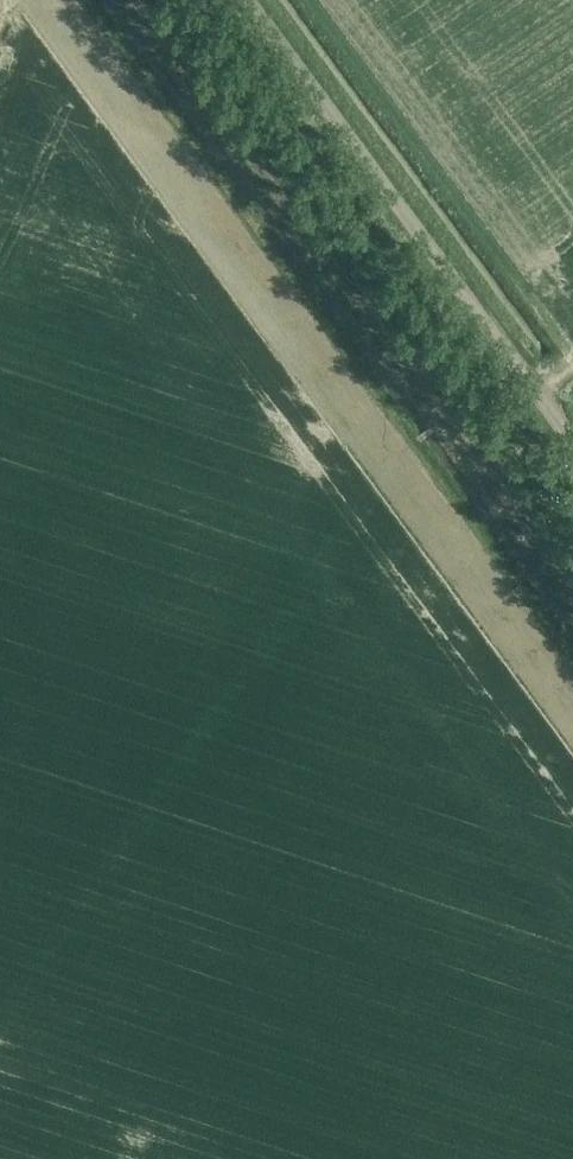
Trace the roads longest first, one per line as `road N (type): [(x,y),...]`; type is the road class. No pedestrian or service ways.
road 1 (track): [(247,0),(572,437)]

